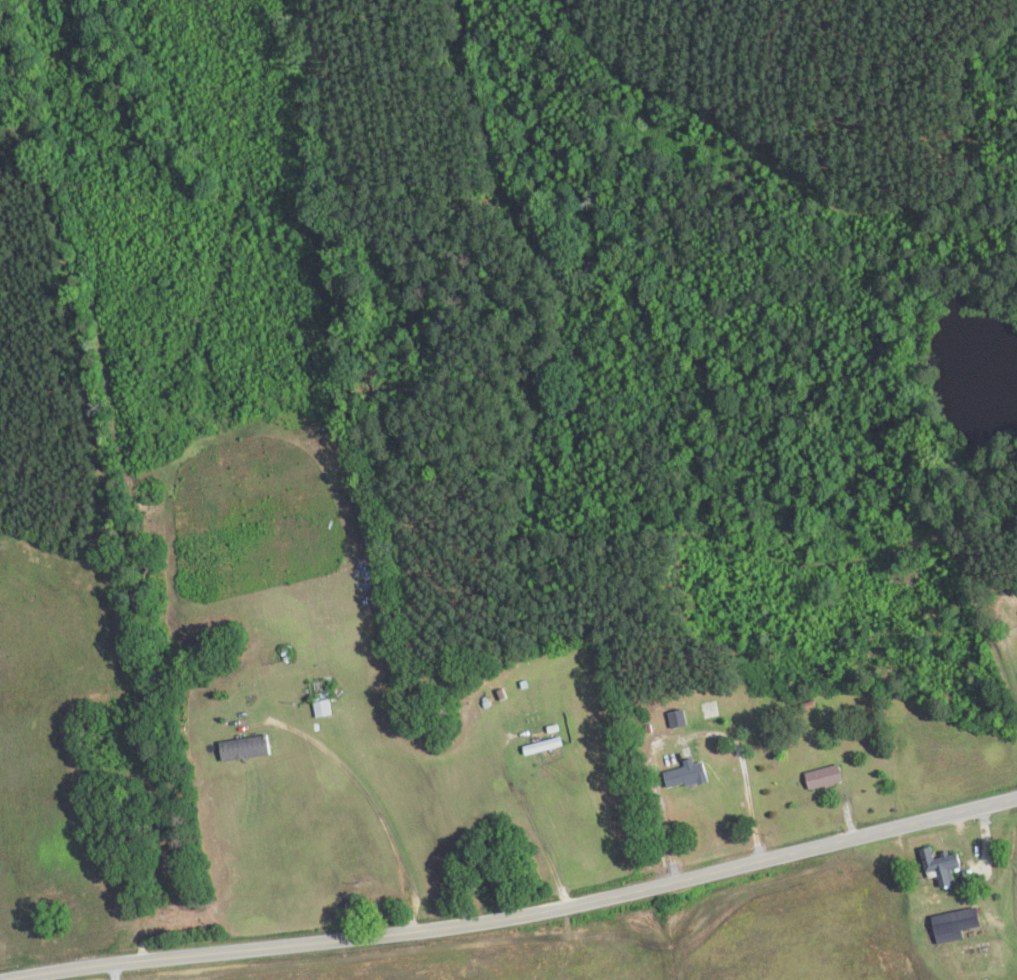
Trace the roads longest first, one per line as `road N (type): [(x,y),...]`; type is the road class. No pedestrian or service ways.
road 1 (tertiary): [(43,979),(947,834),(1016,815)]

